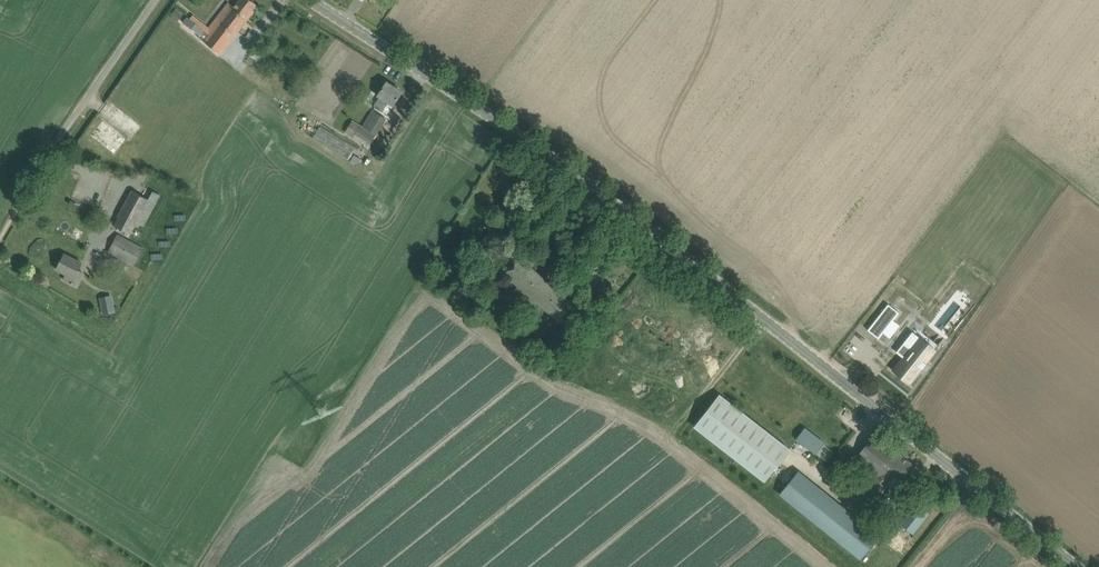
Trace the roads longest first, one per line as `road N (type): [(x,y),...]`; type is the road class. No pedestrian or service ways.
road 1 (tertiary): [(1078,566),(584,172),(311,0)]
road 2 (unclassified): [(49,153),(156,0)]

